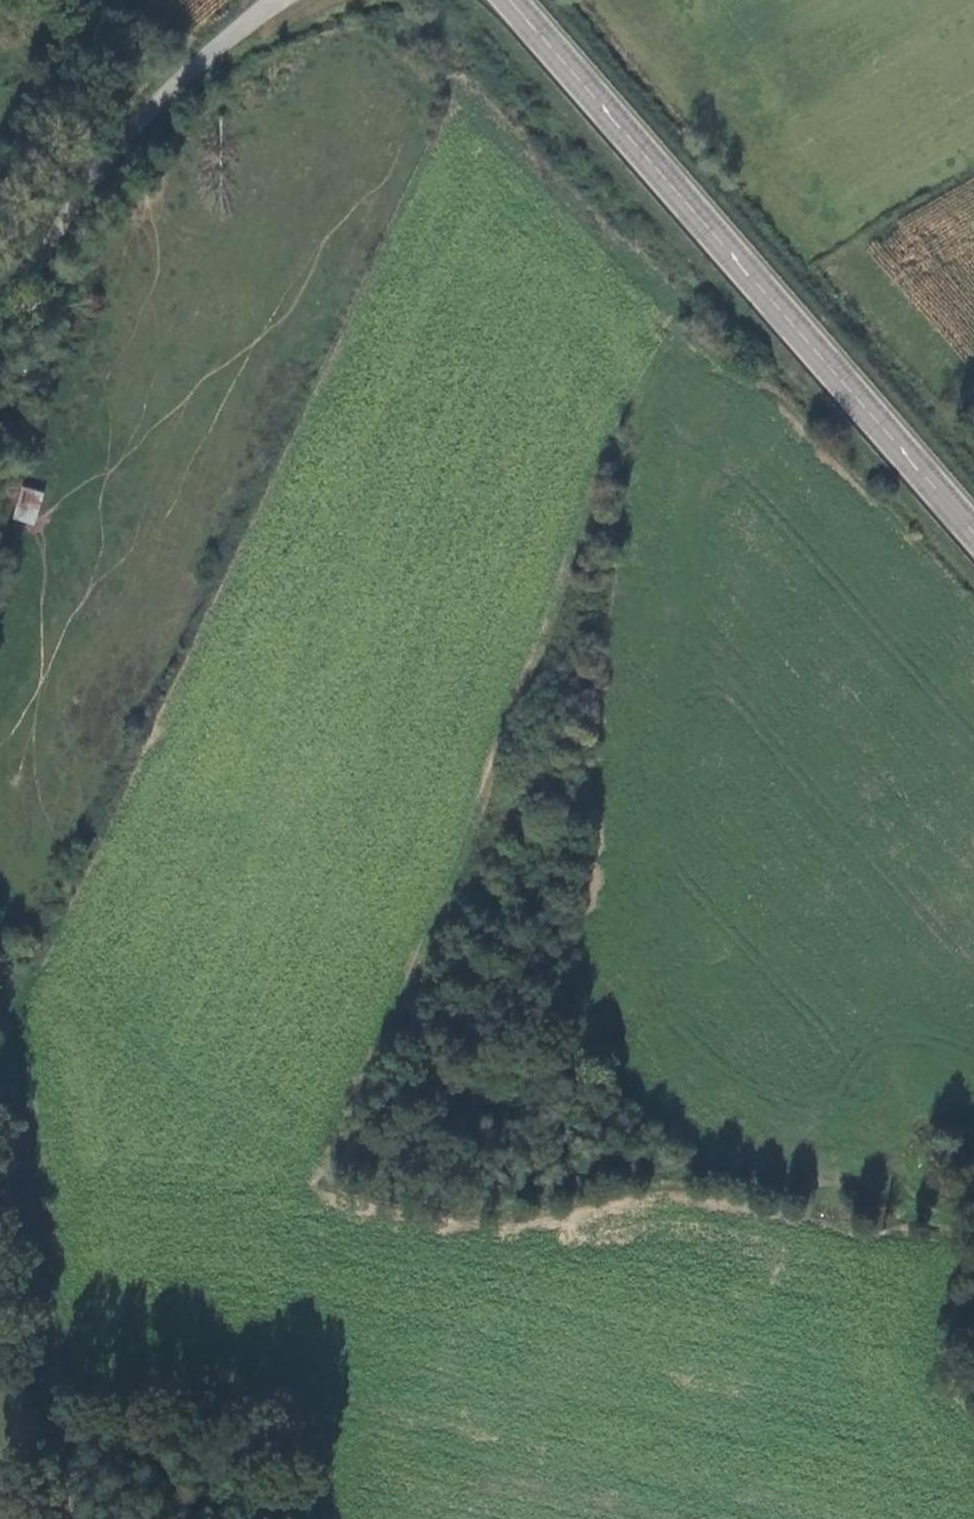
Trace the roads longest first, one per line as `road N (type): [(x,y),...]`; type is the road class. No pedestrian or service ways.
road 1 (secondary): [(973,540),(503,0)]
road 2 (unclassified): [(0,311),(130,135),(274,0)]

